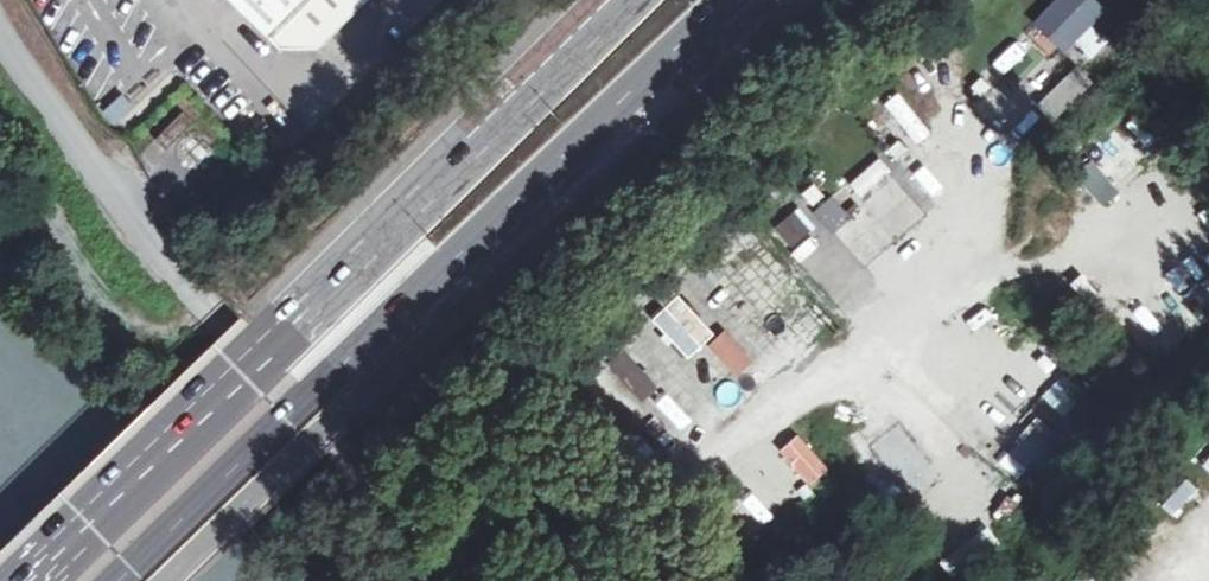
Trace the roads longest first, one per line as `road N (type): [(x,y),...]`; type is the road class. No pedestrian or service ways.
road 1 (primary): [(127,580),(730,0)]
road 2 (primary): [(624,0),(27,580)]

